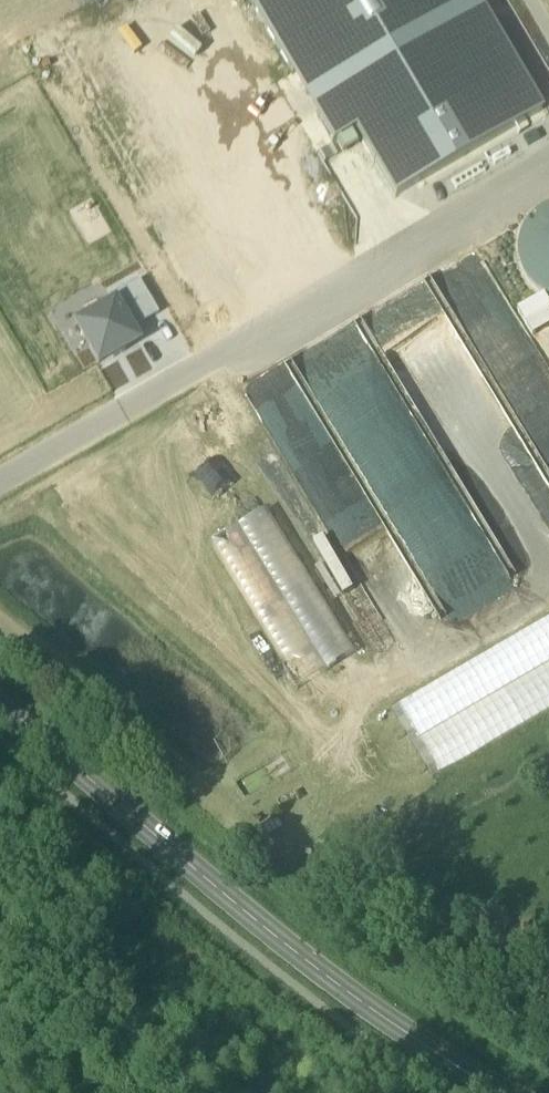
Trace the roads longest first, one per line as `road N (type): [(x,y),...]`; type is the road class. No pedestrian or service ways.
road 1 (tertiary): [(0,703),(432,1052),(504,1092)]
road 2 (track): [(0,489),(548,166)]

